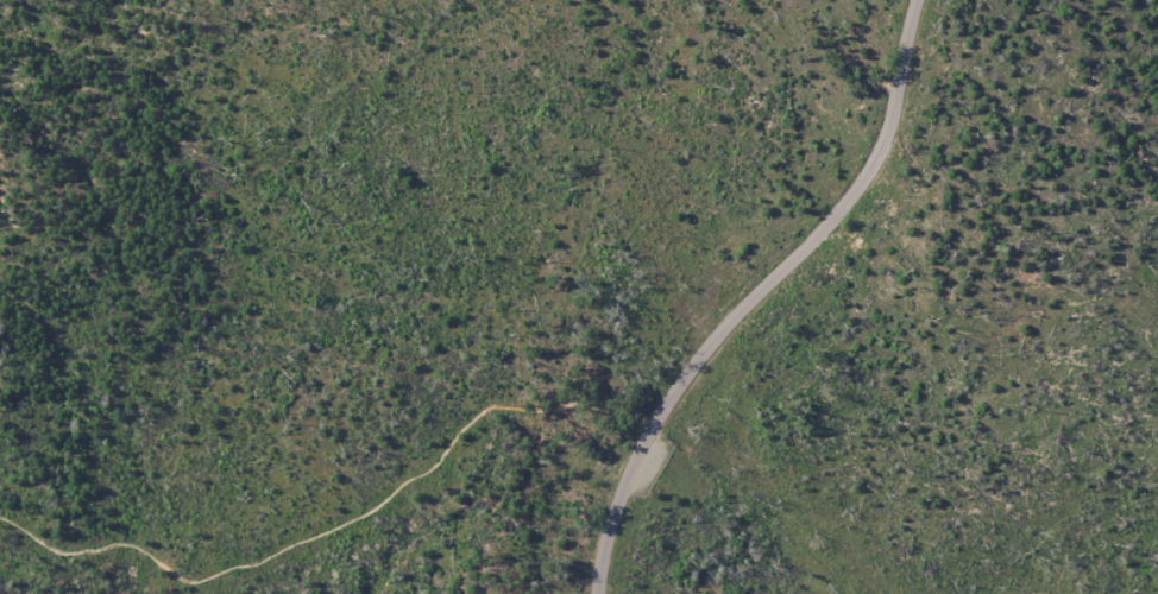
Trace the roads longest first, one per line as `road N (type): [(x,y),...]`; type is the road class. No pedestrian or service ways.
road 1 (tertiary): [(915,0),(890,108),(864,176),(697,359),(654,421),(600,545),(597,593)]

